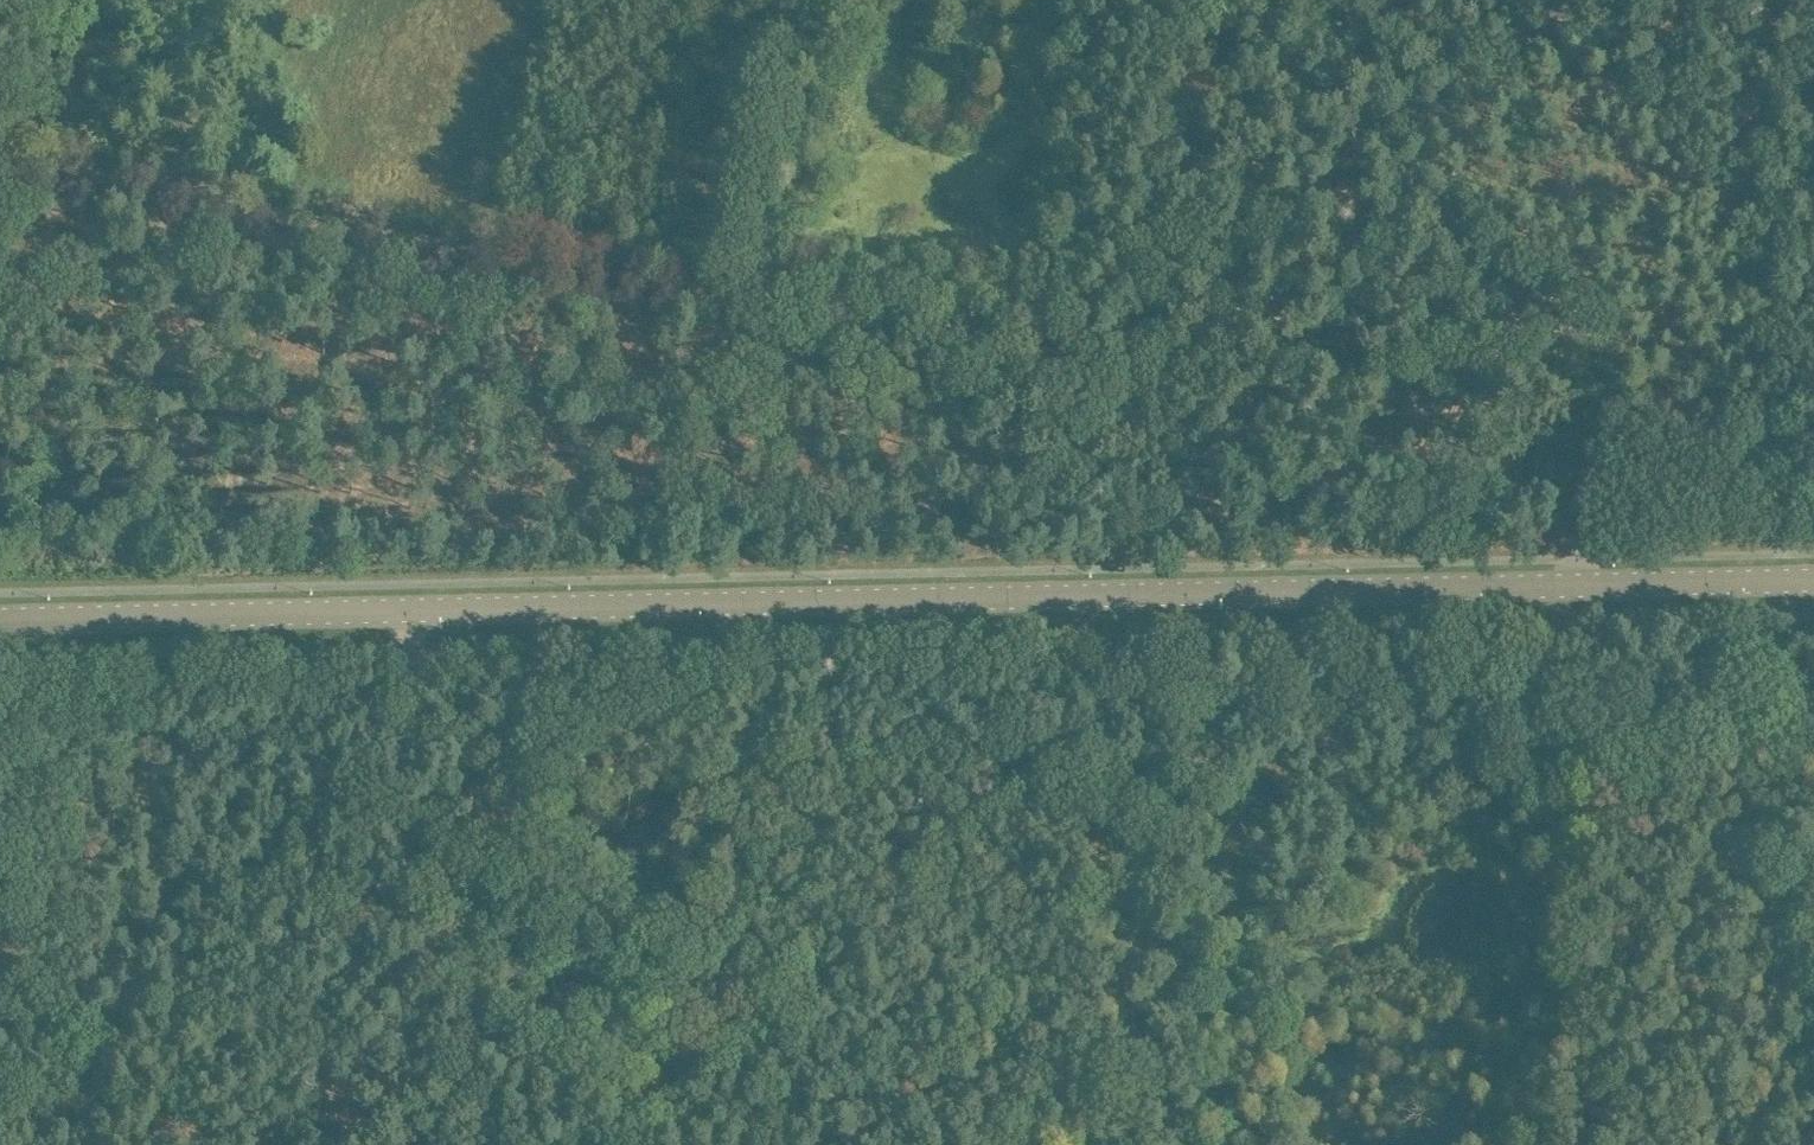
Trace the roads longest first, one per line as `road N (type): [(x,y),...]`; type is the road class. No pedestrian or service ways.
road 1 (tertiary): [(0,625),(1813,581)]

